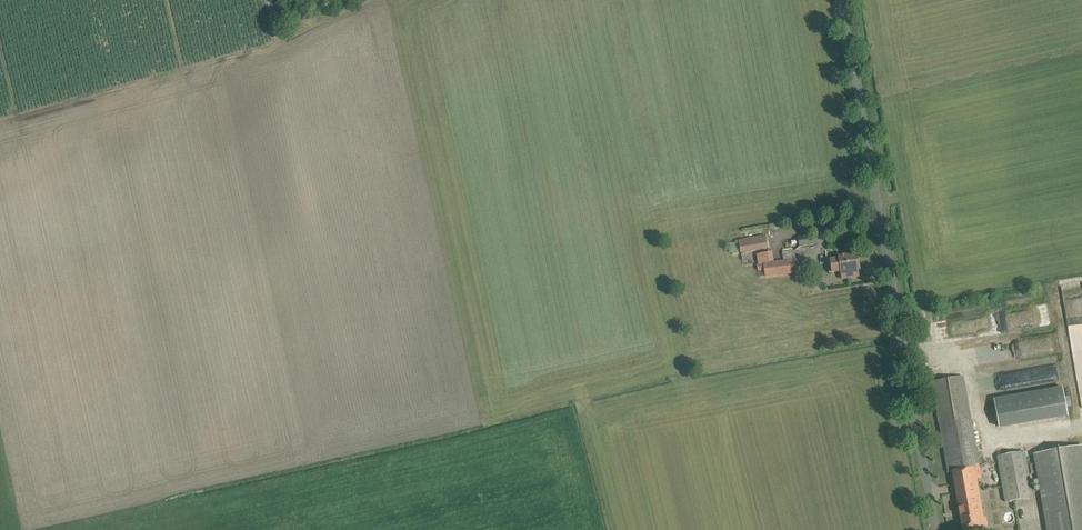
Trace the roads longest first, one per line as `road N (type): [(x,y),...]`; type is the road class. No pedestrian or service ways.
road 1 (unclassified): [(936,529),(840,0)]

